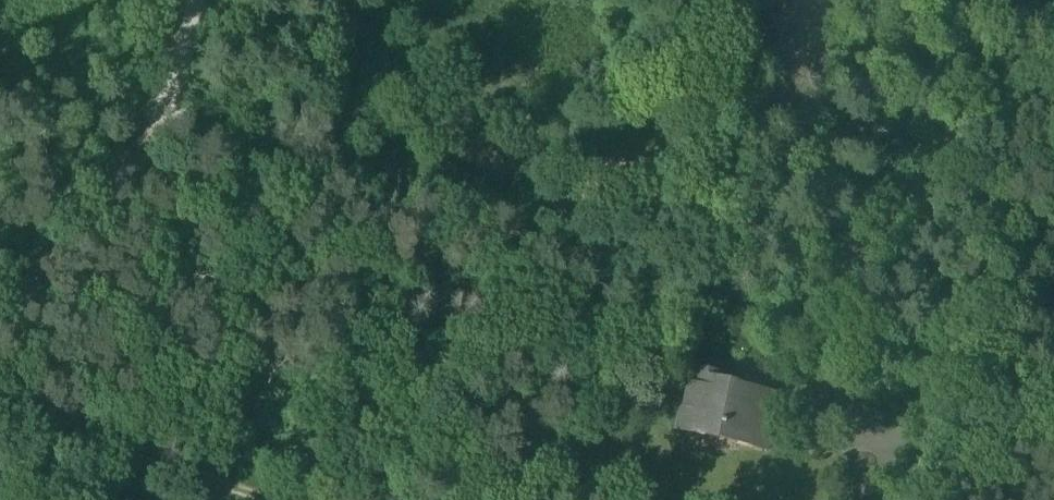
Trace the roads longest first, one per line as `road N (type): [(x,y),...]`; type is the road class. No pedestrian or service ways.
road 1 (residential): [(163,112),(1053,401)]
road 2 (track): [(269,499),(0,415)]
road 3 (unclassified): [(0,328),(163,112)]

